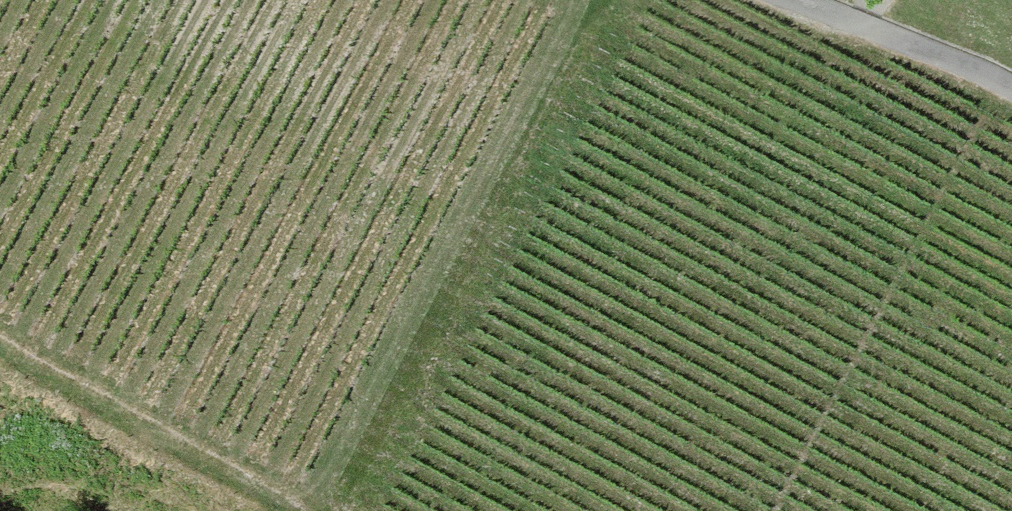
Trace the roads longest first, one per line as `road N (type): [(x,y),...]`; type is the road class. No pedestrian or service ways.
road 1 (track): [(580,0),(308,509)]
road 2 (track): [(308,509),(0,337)]
road 3 (track): [(1011,100),(789,0)]

